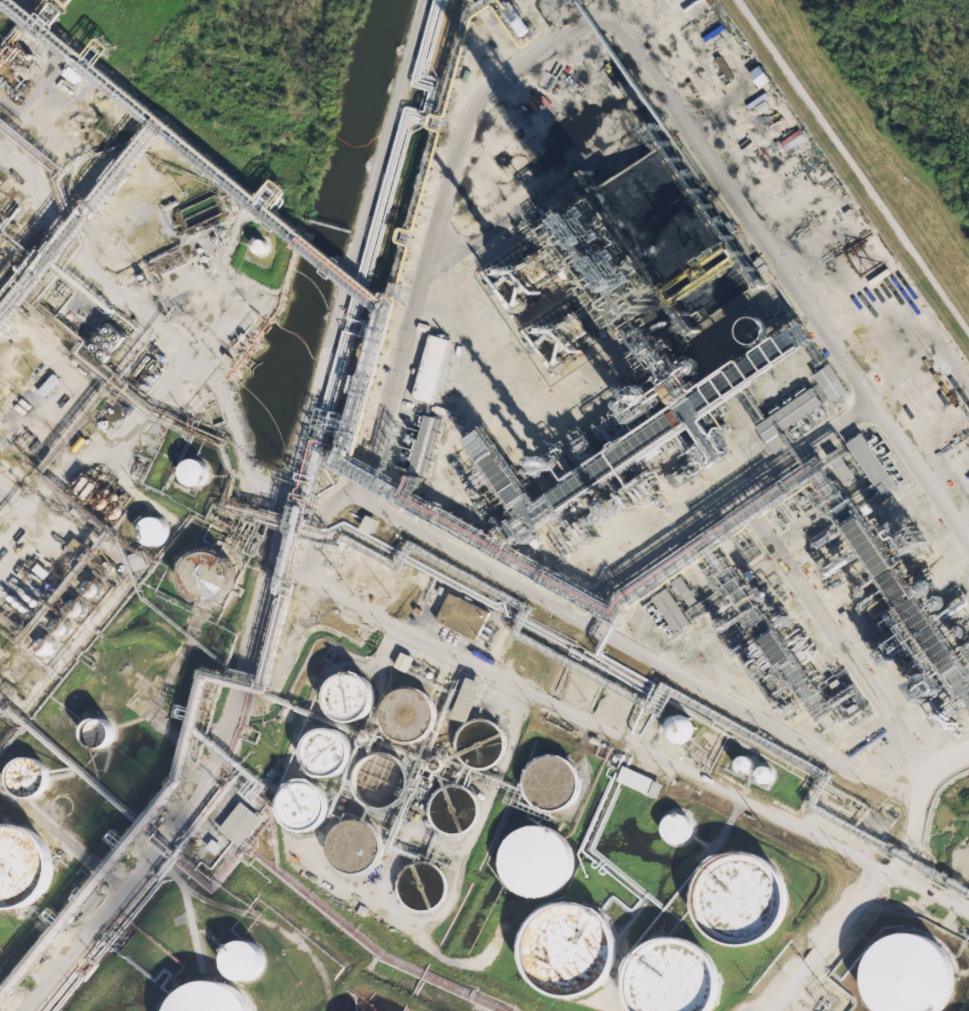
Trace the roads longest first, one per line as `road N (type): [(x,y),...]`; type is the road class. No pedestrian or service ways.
road 1 (residential): [(968,335),(738,0)]

